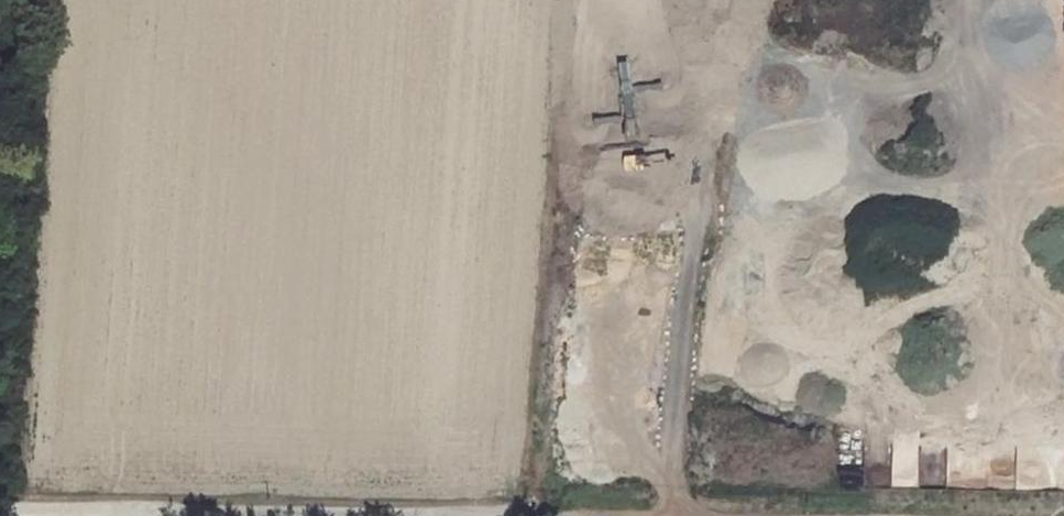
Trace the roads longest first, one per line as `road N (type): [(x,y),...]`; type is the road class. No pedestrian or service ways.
road 1 (unclassified): [(0,513),(554,515)]
road 2 (track): [(594,515),(666,421),(674,330)]

